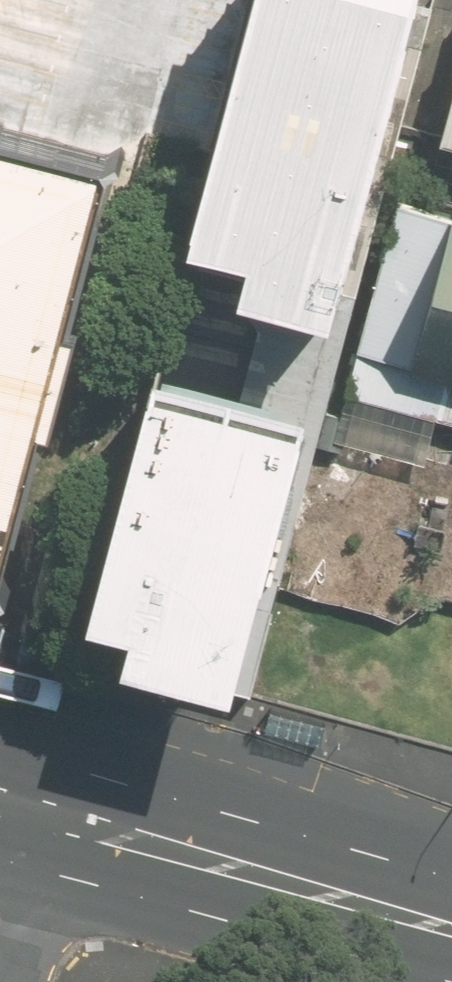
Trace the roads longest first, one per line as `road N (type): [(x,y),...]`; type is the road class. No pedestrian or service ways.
road 1 (primary): [(27,810),(451,926)]

